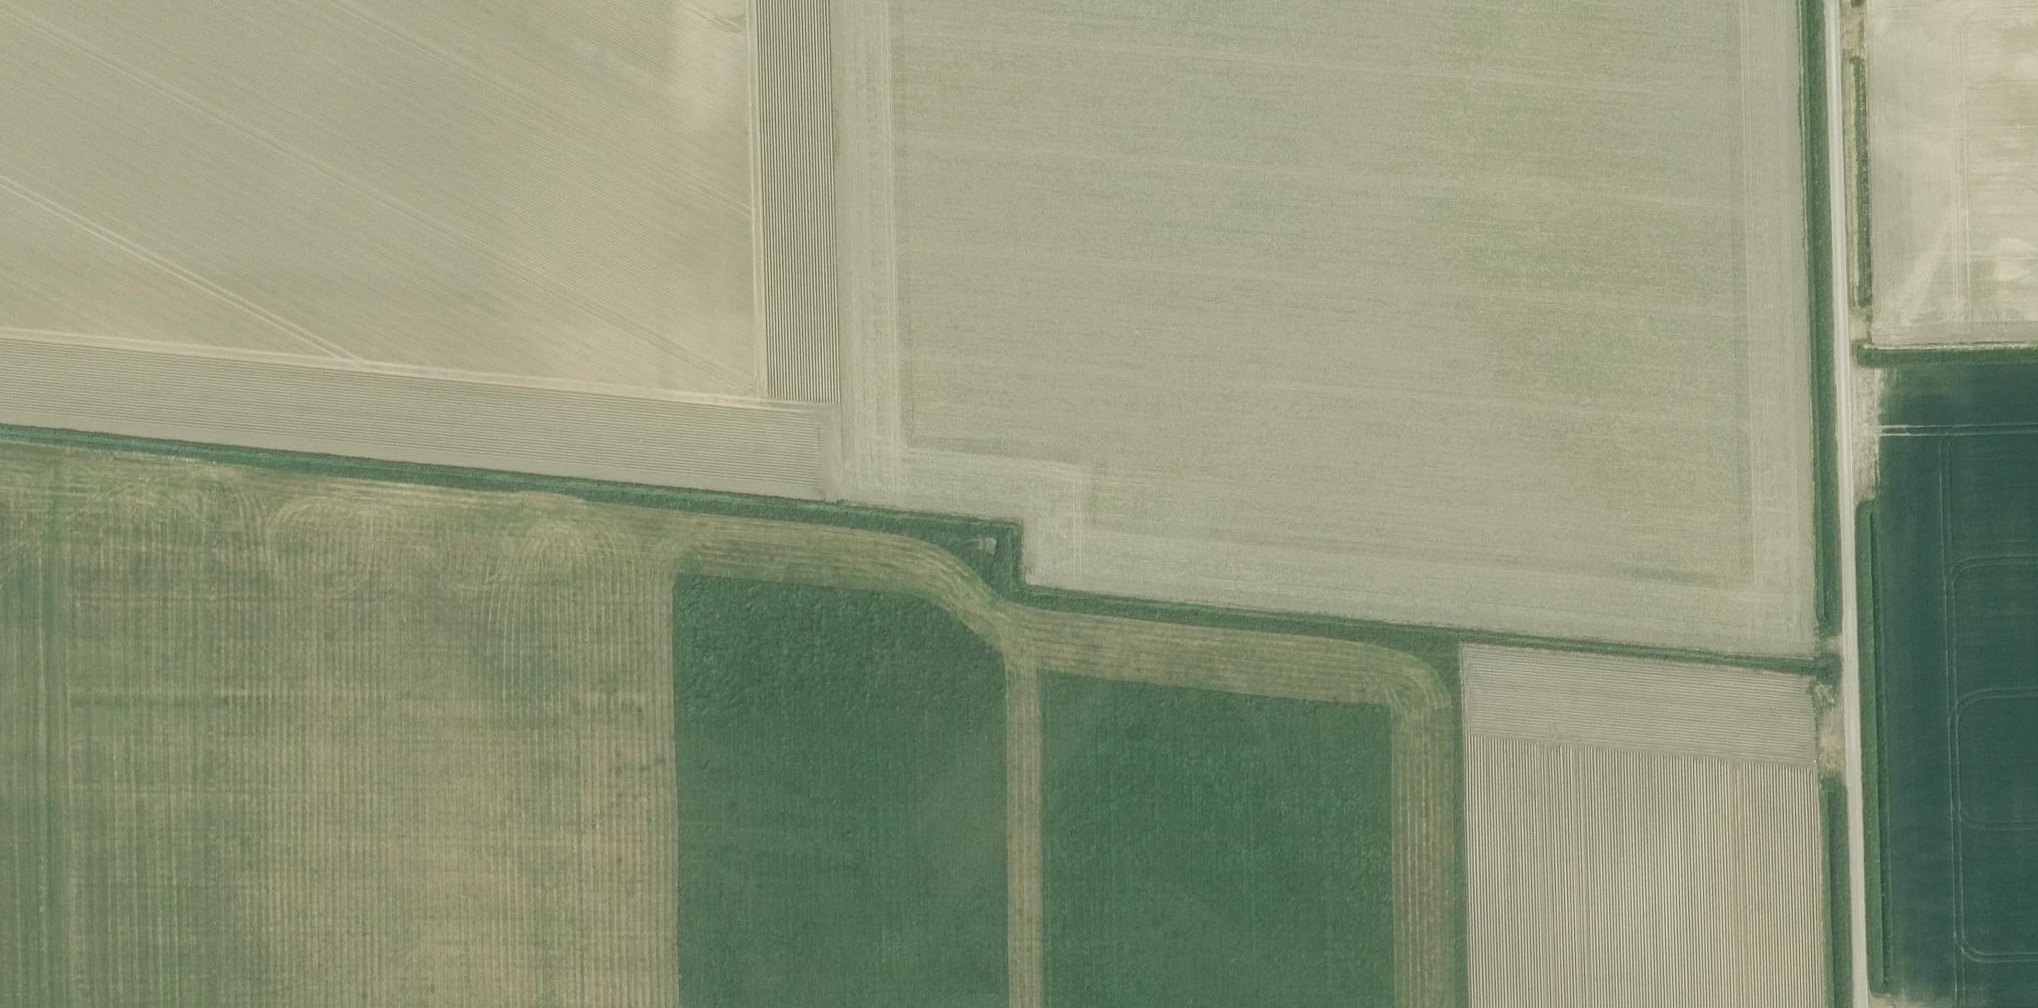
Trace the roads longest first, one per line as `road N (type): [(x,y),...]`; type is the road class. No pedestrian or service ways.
road 1 (unclassified): [(1861,1007),(1831,0)]

